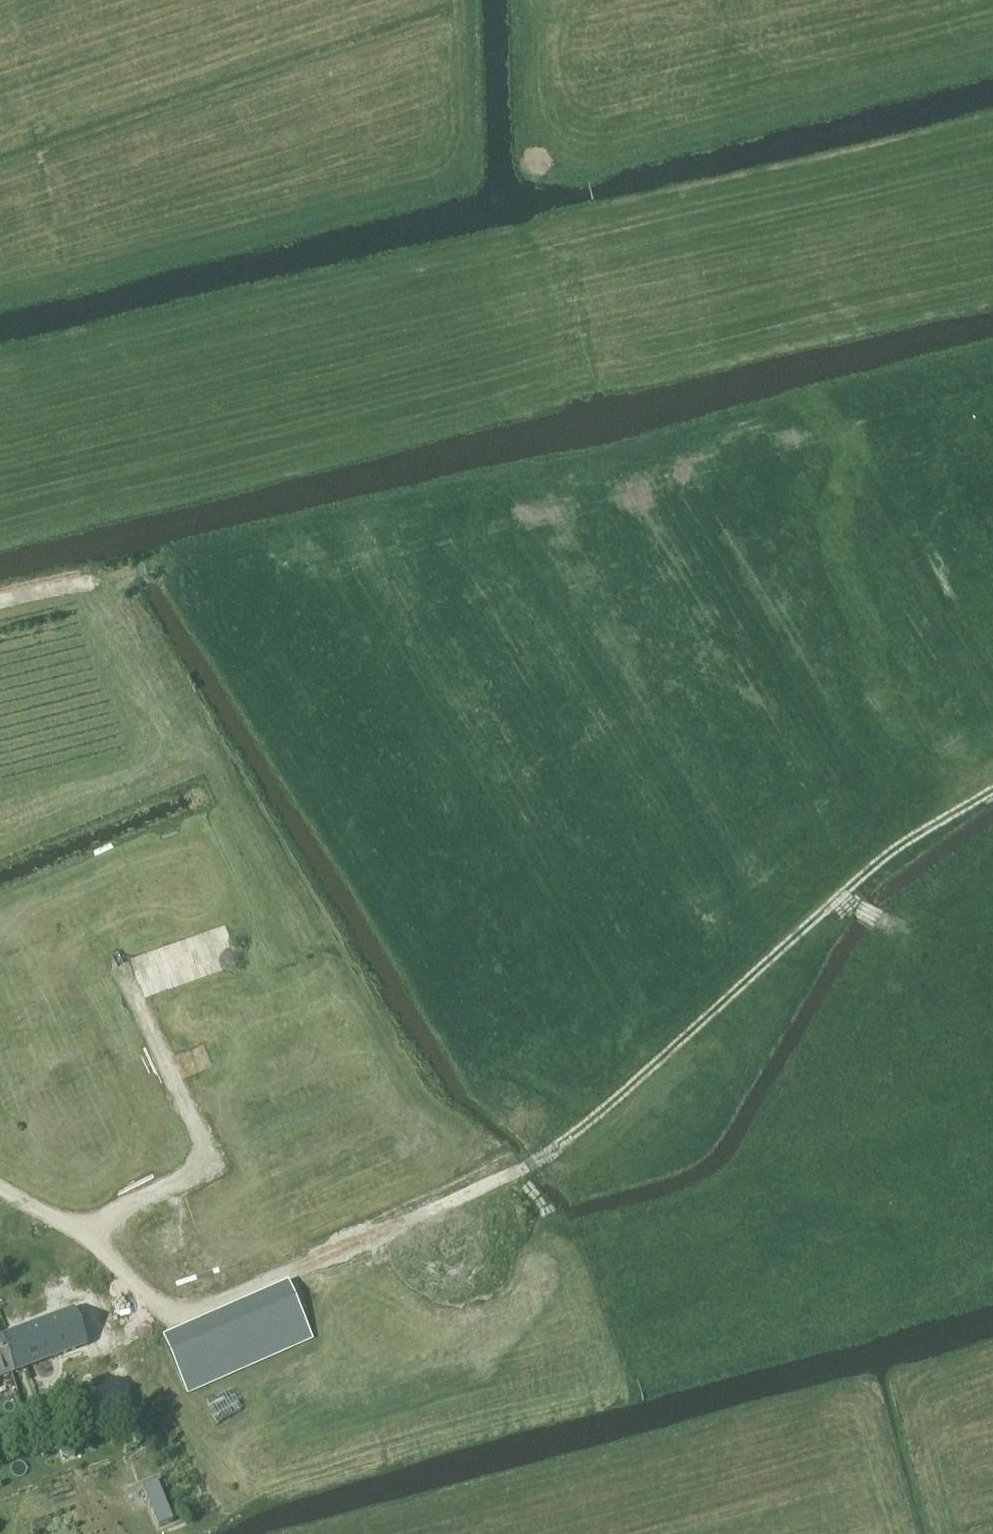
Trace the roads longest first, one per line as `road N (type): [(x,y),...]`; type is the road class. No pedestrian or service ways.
road 1 (track): [(172,1322),(523,1172),(600,1123),(762,958),(919,833),(992,790)]
road 2 (track): [(0,1133),(131,1087)]

